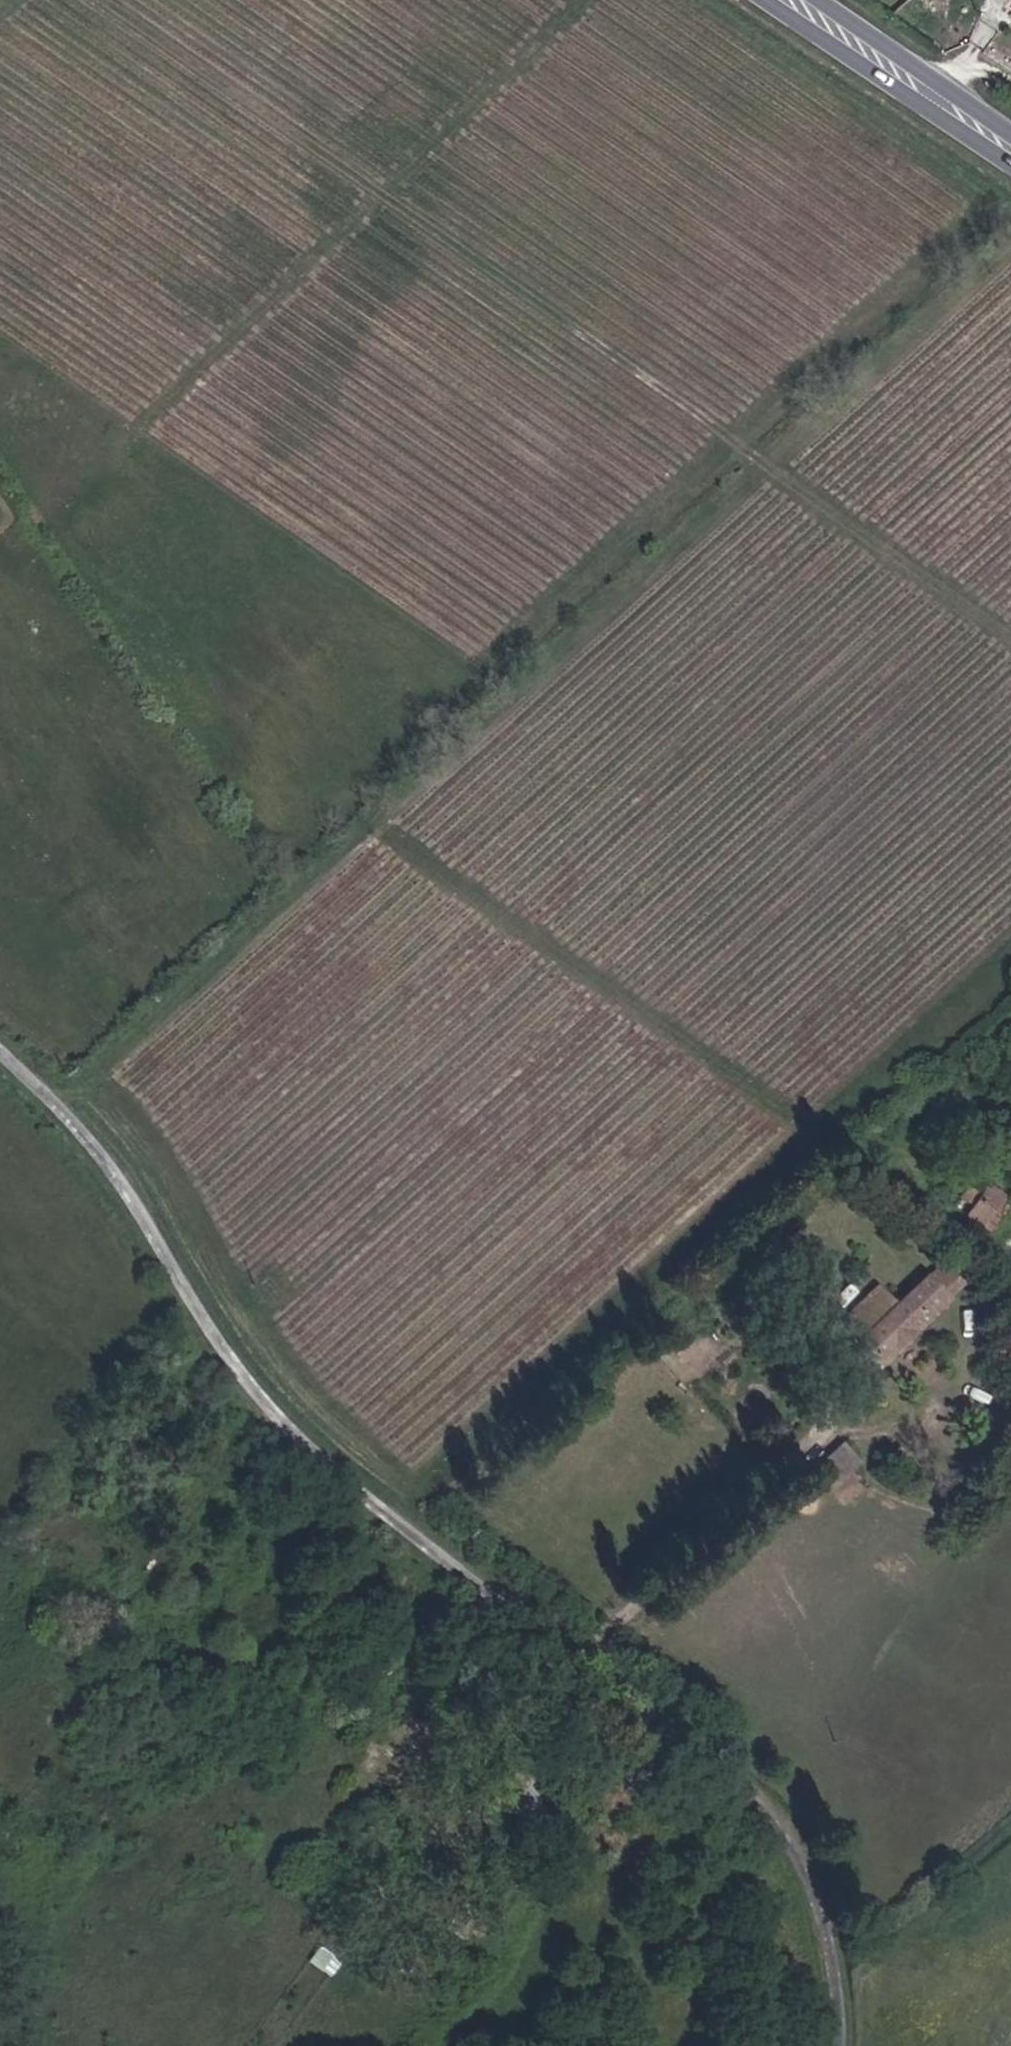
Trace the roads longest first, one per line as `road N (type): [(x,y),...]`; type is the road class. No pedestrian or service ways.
road 1 (unclassified): [(842,2045),(843,2004),(825,1917),(781,1831),(274,1417),(124,1178),(0,1045)]
road 2 (primary): [(1010,147),(799,0)]

